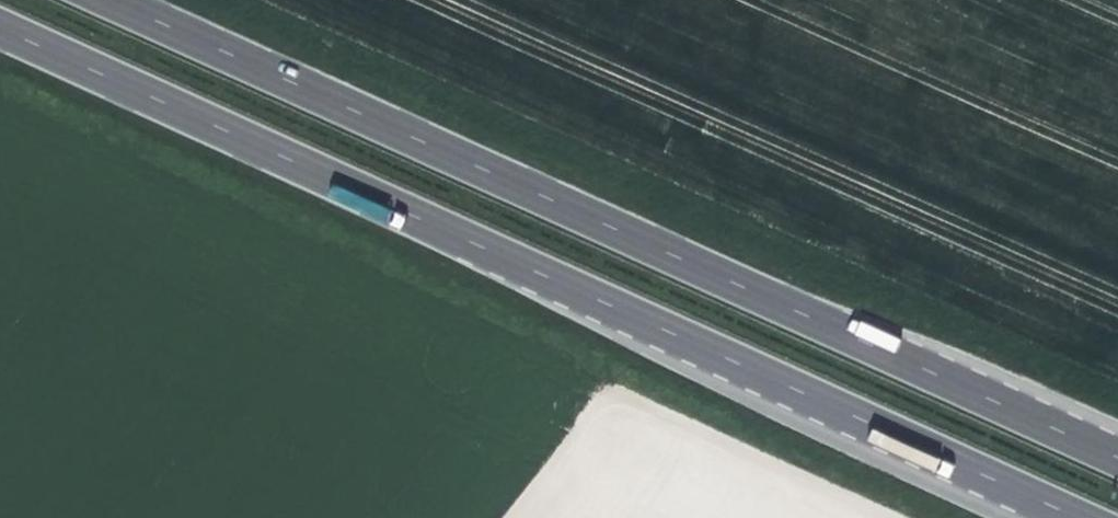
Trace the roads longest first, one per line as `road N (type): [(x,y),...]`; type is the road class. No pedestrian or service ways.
road 1 (primary): [(0,28),(1080,517)]
road 2 (primary): [(1117,457),(107,0)]

